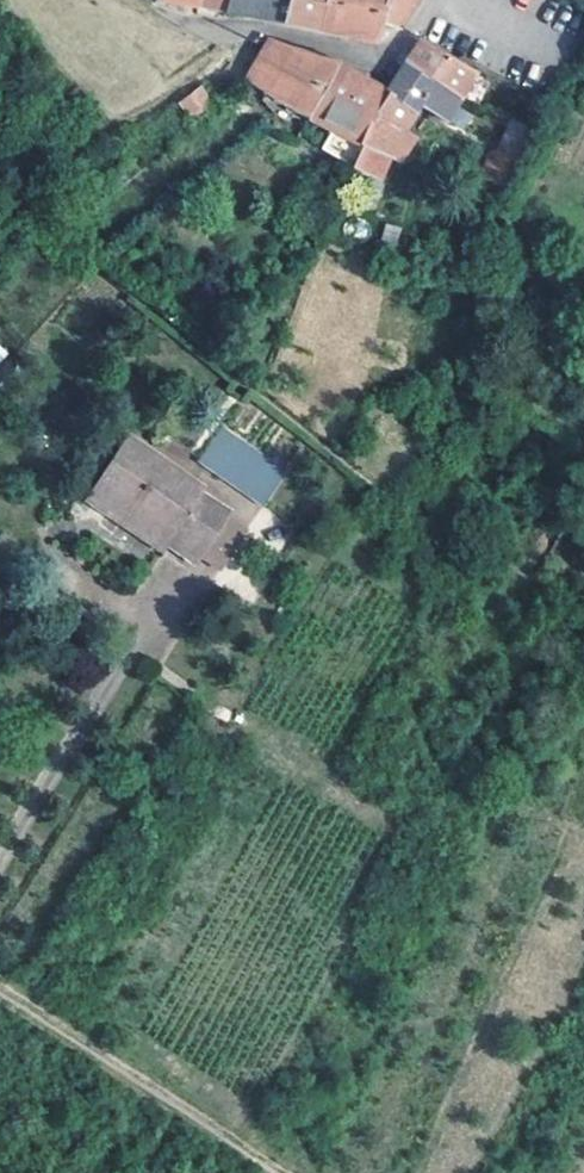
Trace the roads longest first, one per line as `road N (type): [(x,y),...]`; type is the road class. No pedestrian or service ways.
road 1 (track): [(0,990),(291,1172)]
road 2 (residential): [(430,0),(394,48),(364,58),(158,17)]
road 3 (residential): [(133,650),(0,865)]

